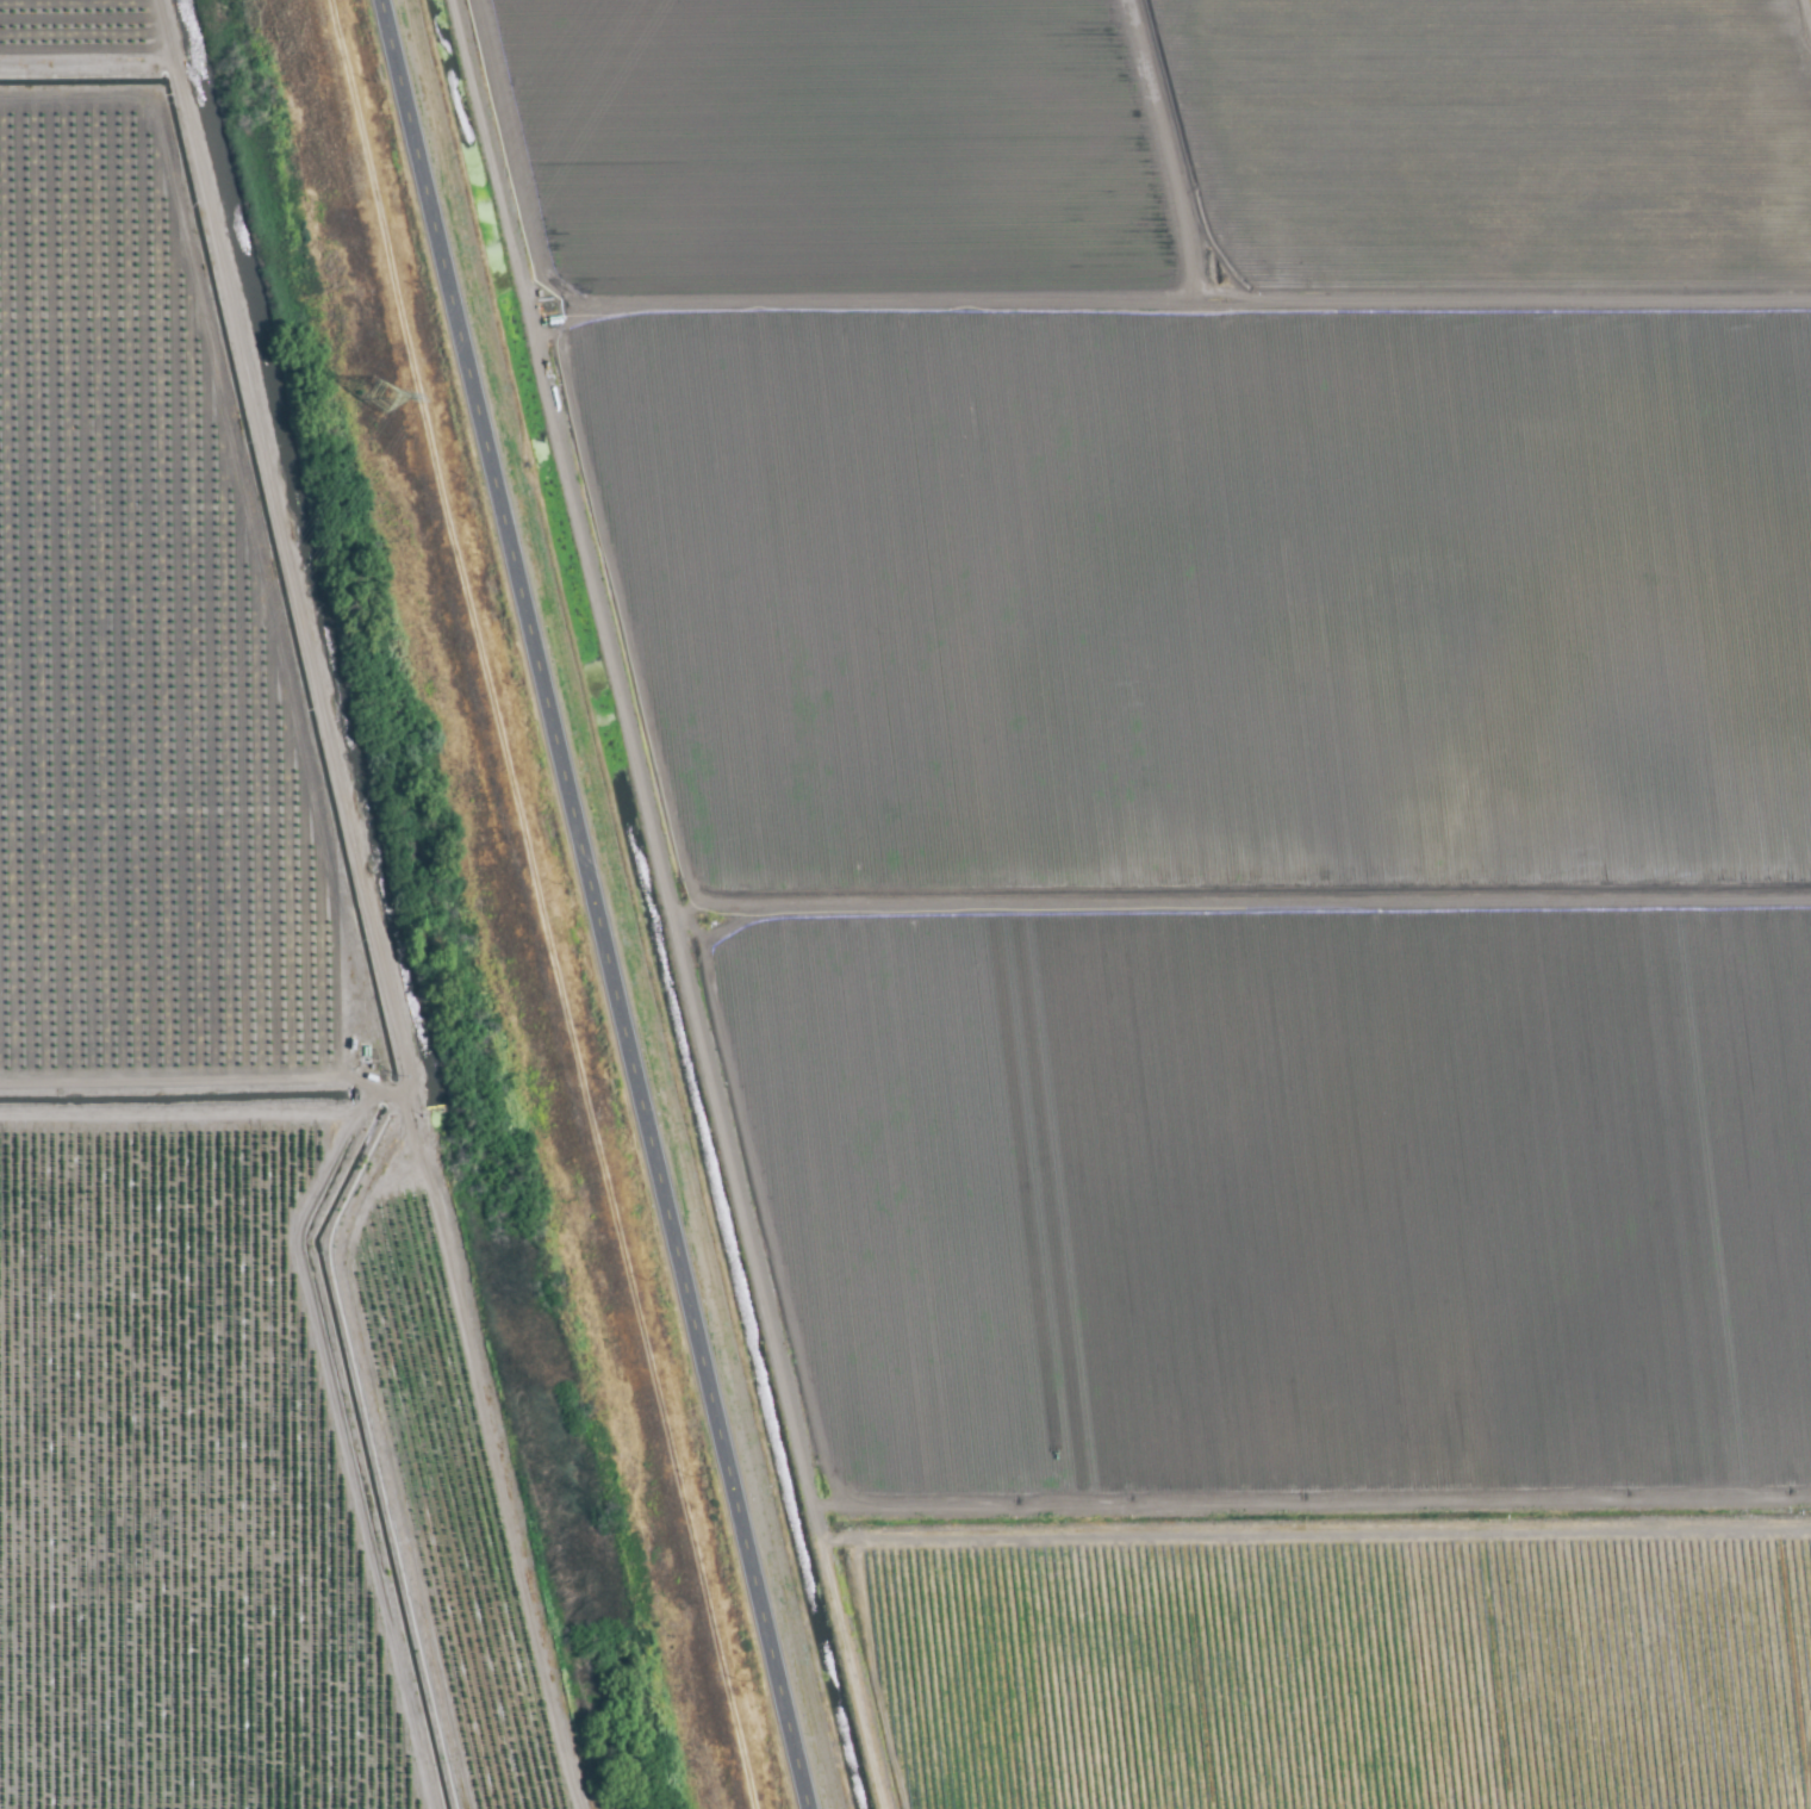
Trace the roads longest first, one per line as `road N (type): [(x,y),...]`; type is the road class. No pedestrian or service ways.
road 1 (secondary): [(401,0),(819,1808)]

